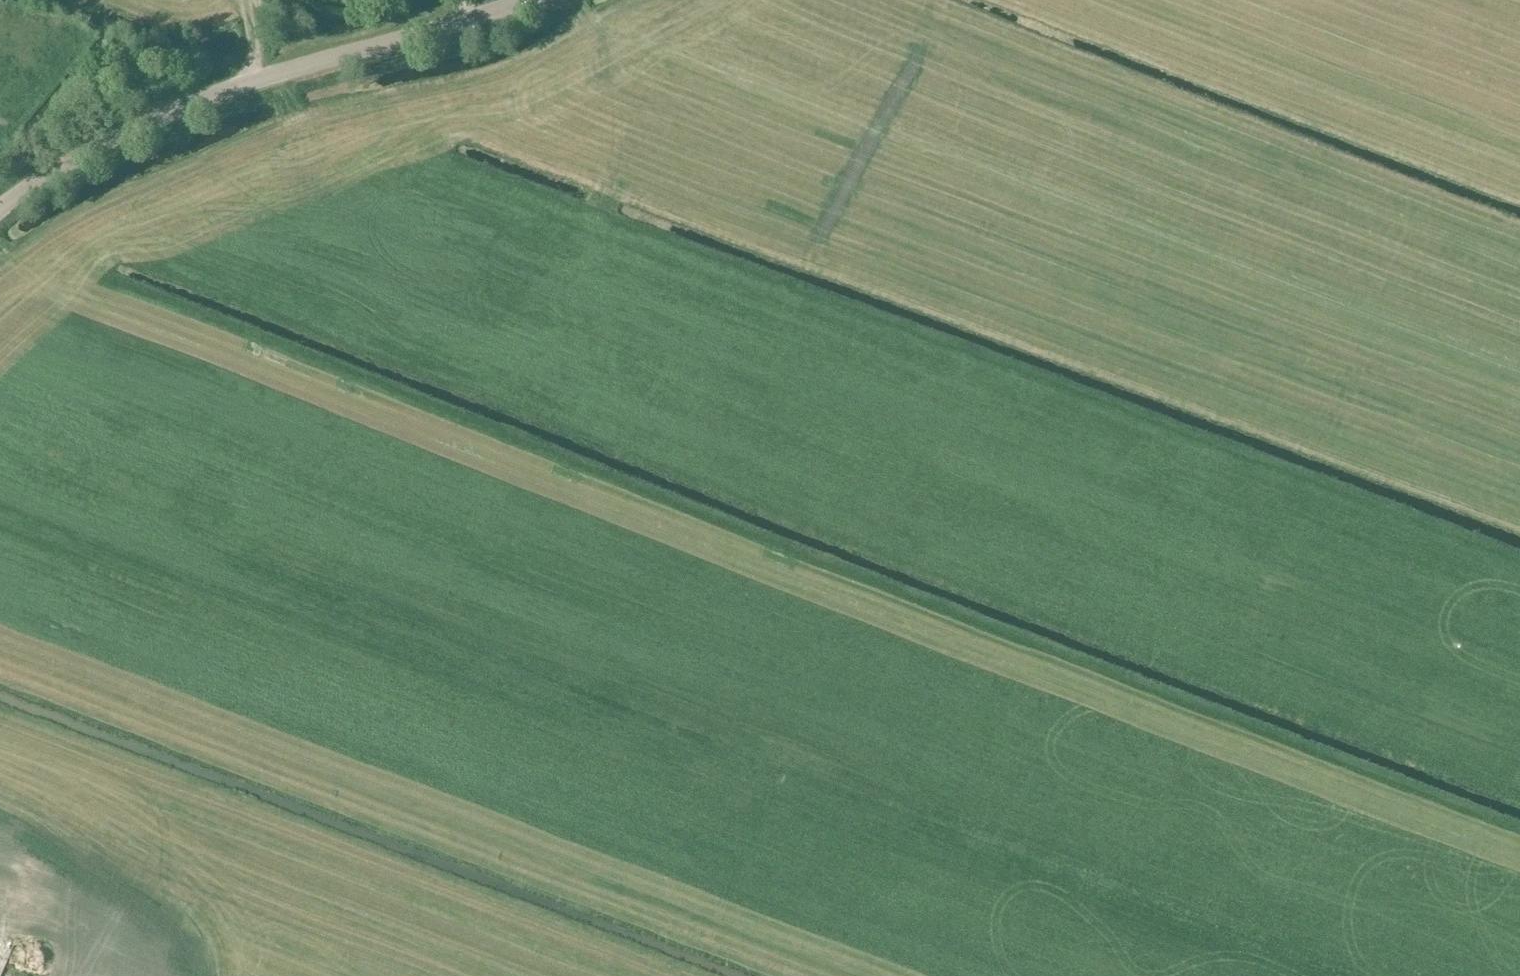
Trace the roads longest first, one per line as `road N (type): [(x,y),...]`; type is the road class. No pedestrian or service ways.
road 1 (tertiary): [(0,208),(65,165),(229,89),(529,0)]

